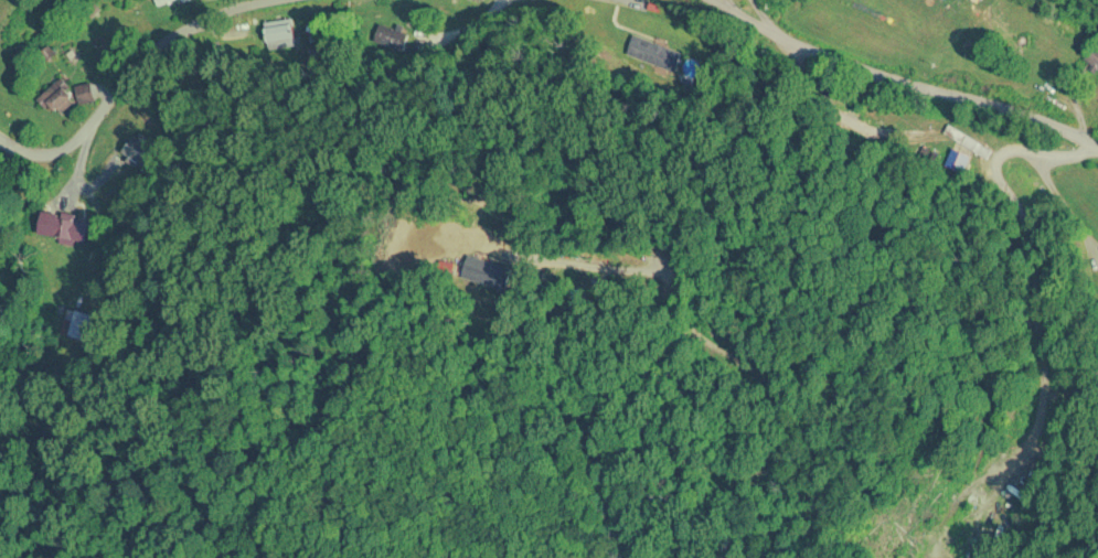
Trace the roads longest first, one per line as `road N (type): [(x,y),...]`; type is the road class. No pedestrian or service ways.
road 1 (residential): [(1097,146),(902,79),(724,0)]
road 2 (residential): [(284,0),(214,26),(145,73),(81,143),(33,150),(0,134)]

